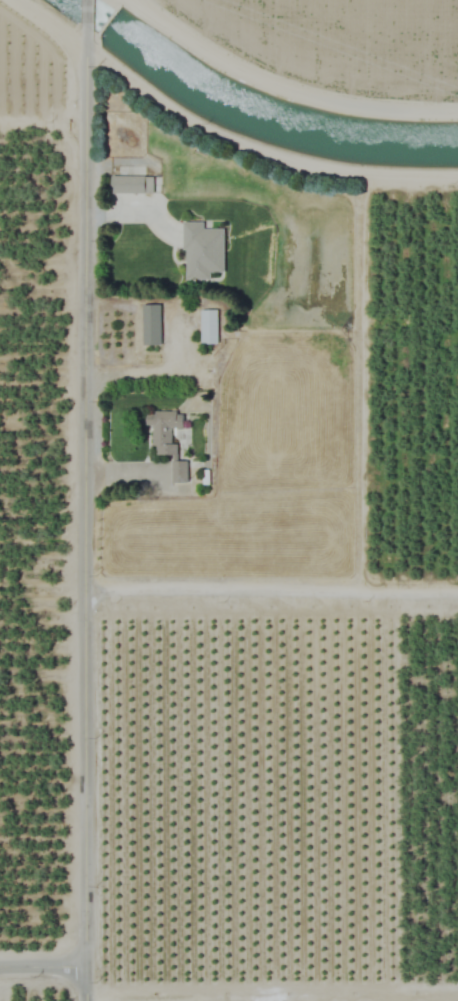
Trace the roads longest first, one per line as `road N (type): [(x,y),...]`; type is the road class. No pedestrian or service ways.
road 1 (residential): [(85,28),(86,1000)]

